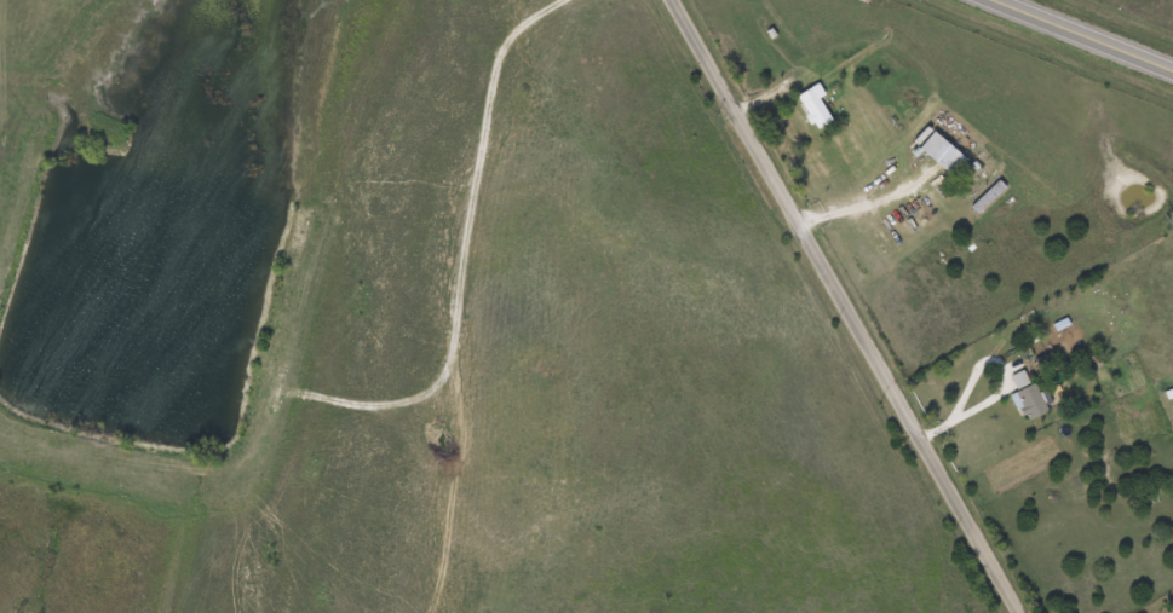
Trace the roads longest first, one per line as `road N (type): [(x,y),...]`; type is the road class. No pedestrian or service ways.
road 1 (residential): [(1021,612),(665,0)]
road 2 (secondary): [(1172,77),(977,0)]

